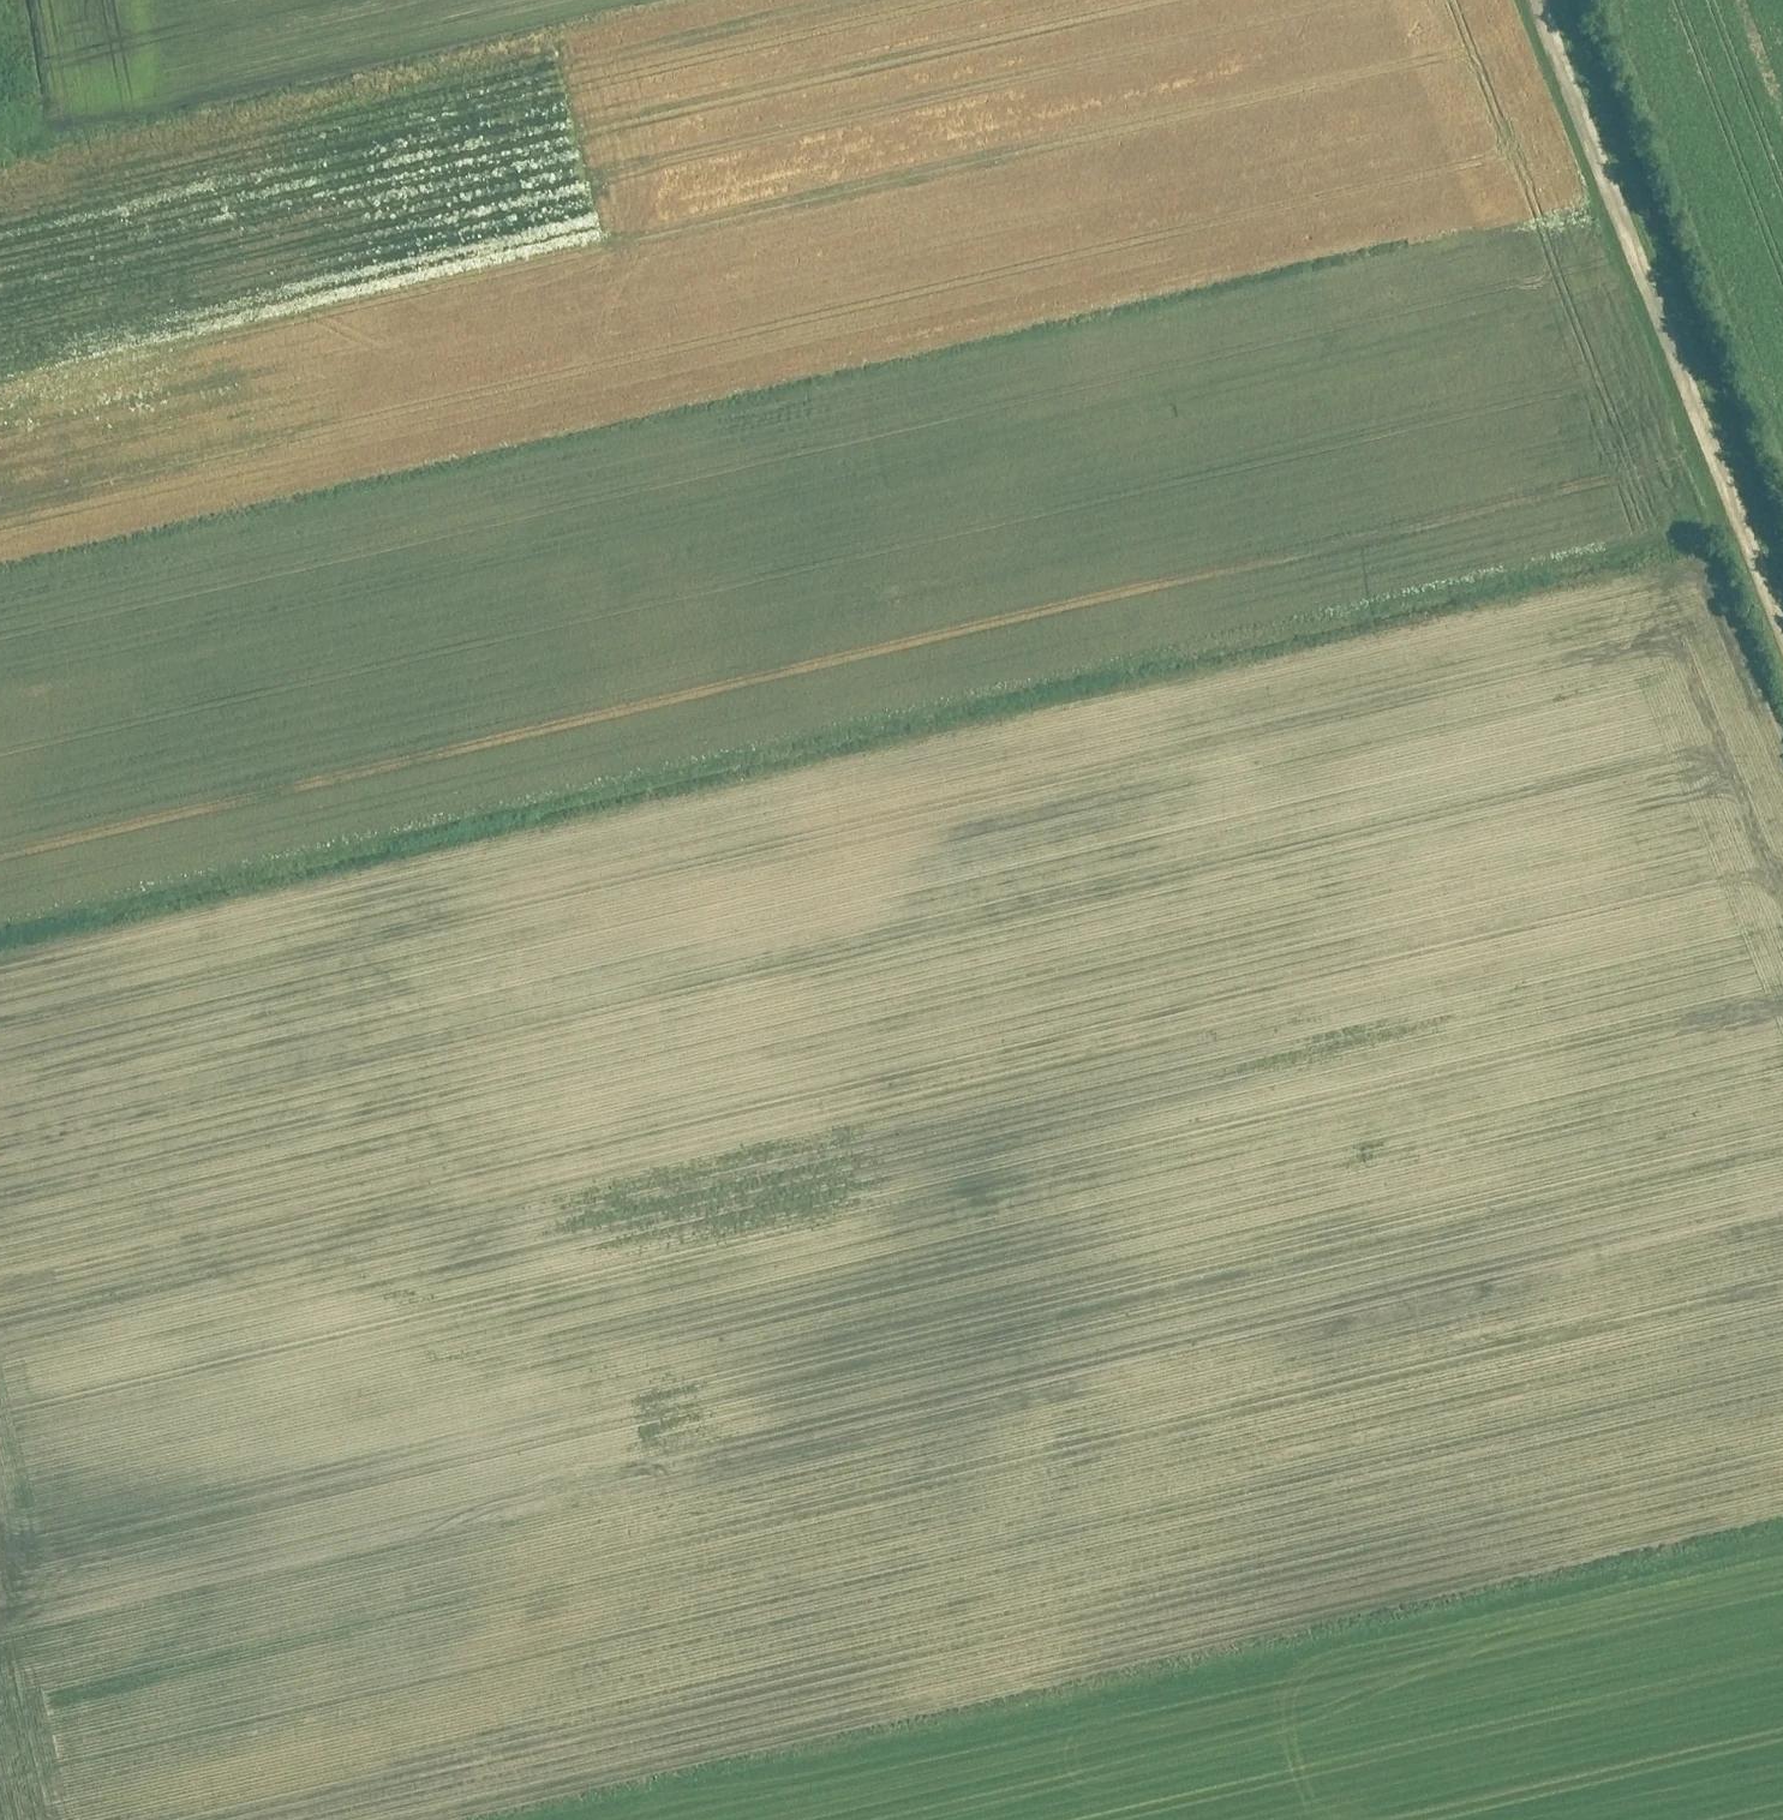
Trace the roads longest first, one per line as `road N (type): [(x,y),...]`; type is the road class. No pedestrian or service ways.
road 1 (track): [(1526,0),(1782,674)]

